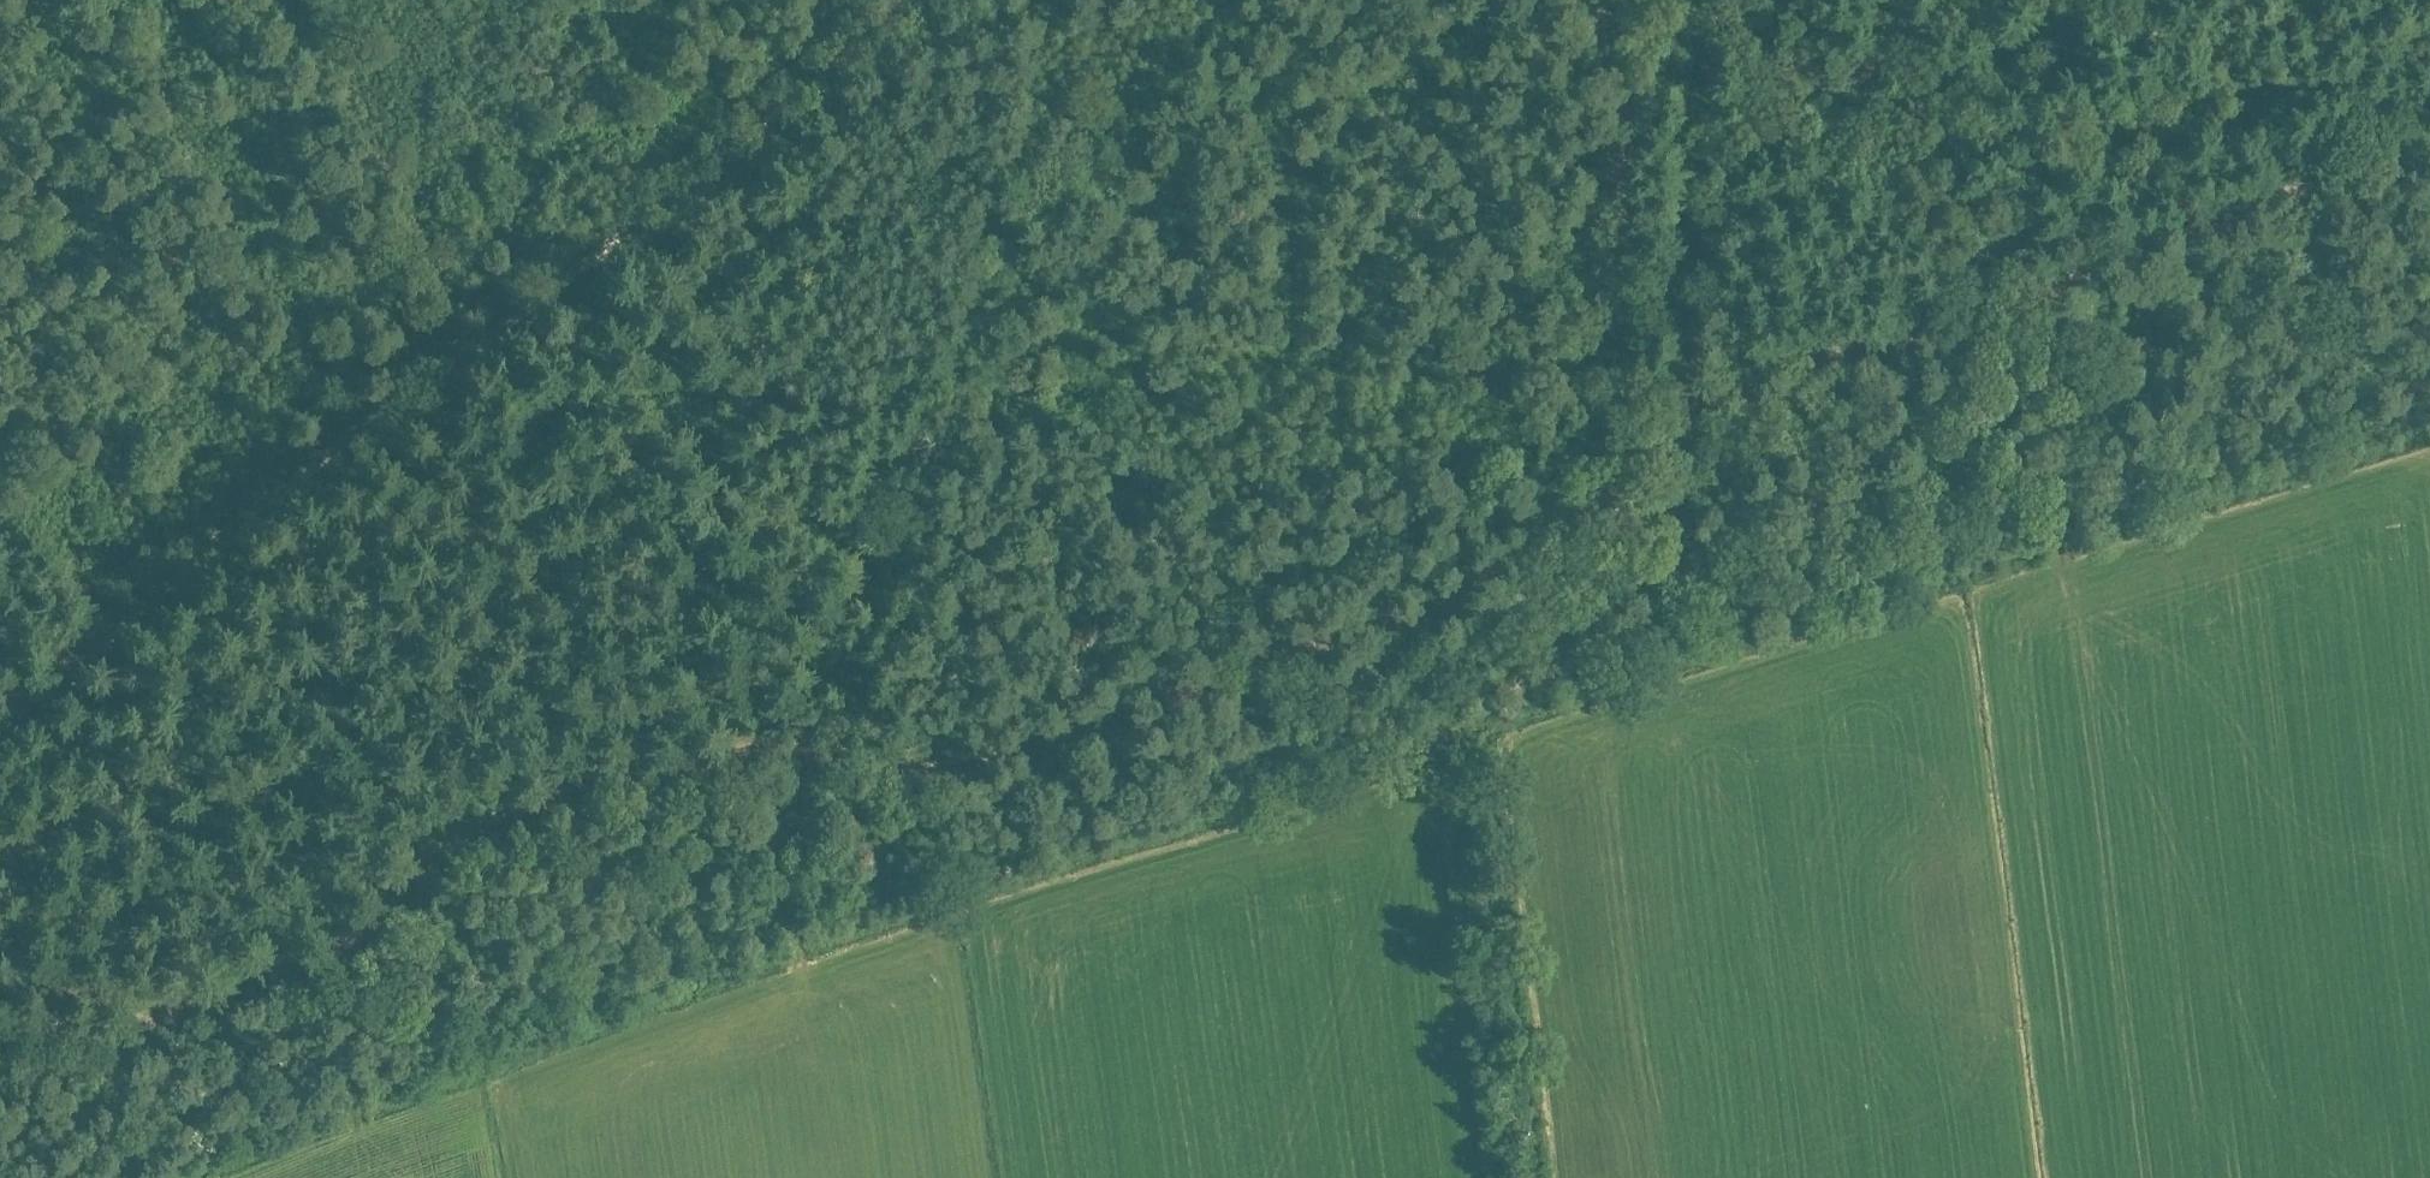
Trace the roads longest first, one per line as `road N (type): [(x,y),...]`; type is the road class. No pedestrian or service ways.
road 1 (track): [(1647,449),(1592,512),(1433,604),(984,765),(808,752),(681,755),(495,821),(347,950),(98,1024),(0,1037)]
road 2 (track): [(920,0),(0,715)]
road 3 (track): [(2429,154),(2381,159),(2043,289),(1947,338),(1751,374),(1647,449)]
road 4 (track): [(1647,449),(1604,0)]

